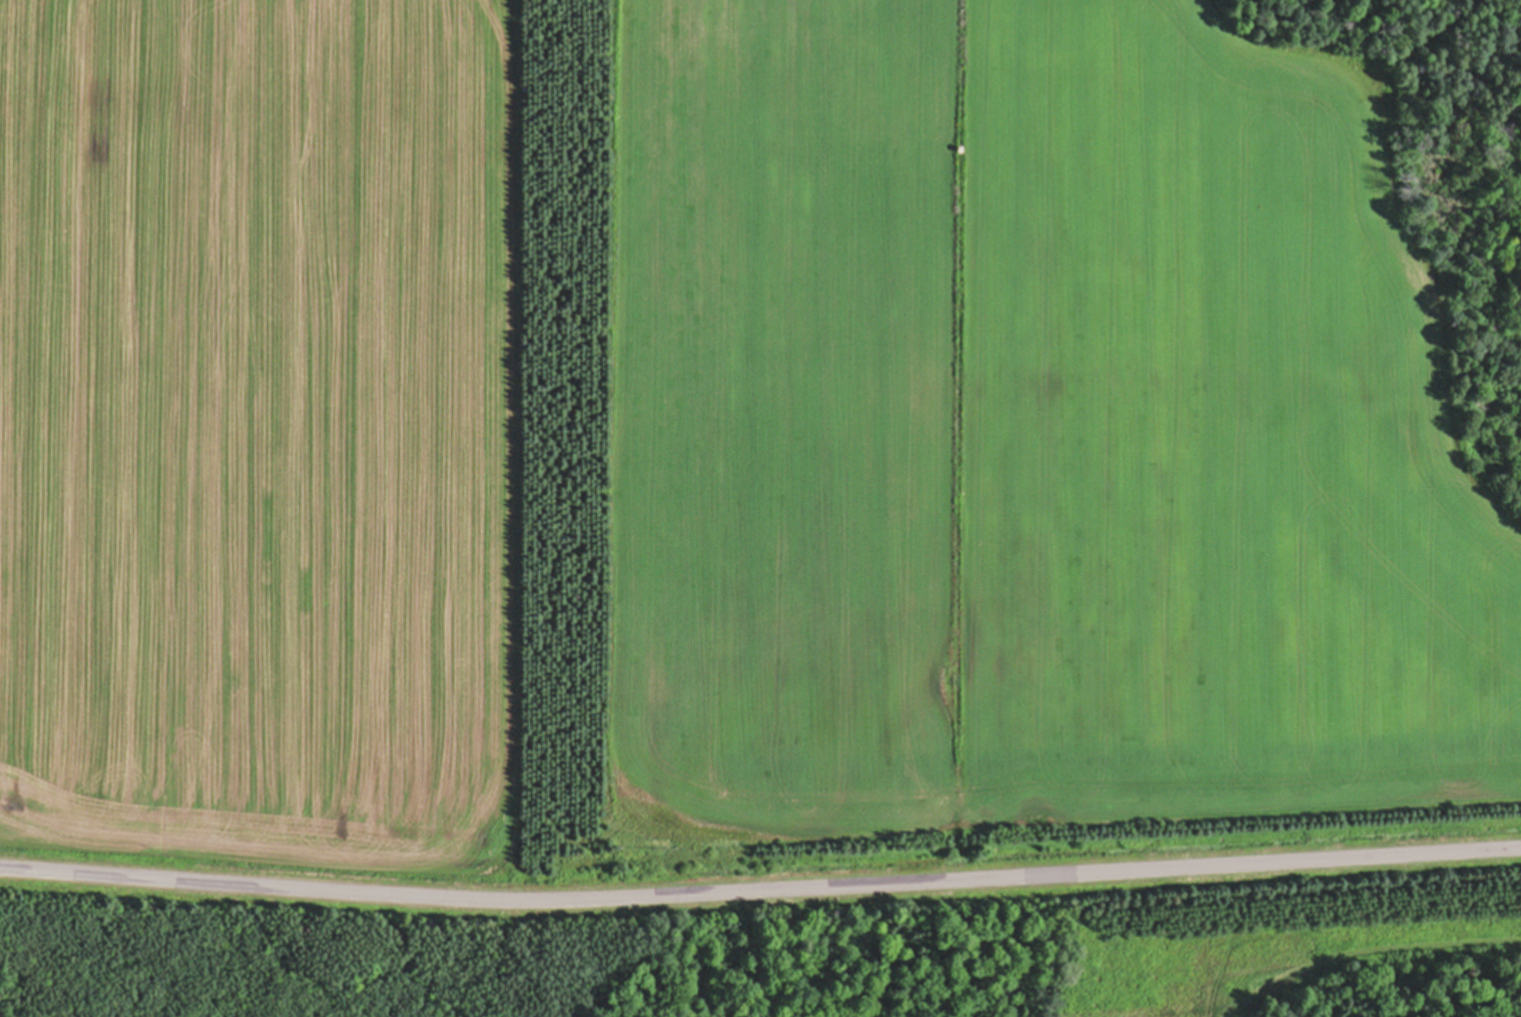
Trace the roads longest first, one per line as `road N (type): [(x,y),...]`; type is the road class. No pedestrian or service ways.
road 1 (residential): [(1520,846),(491,899),(0,865)]

